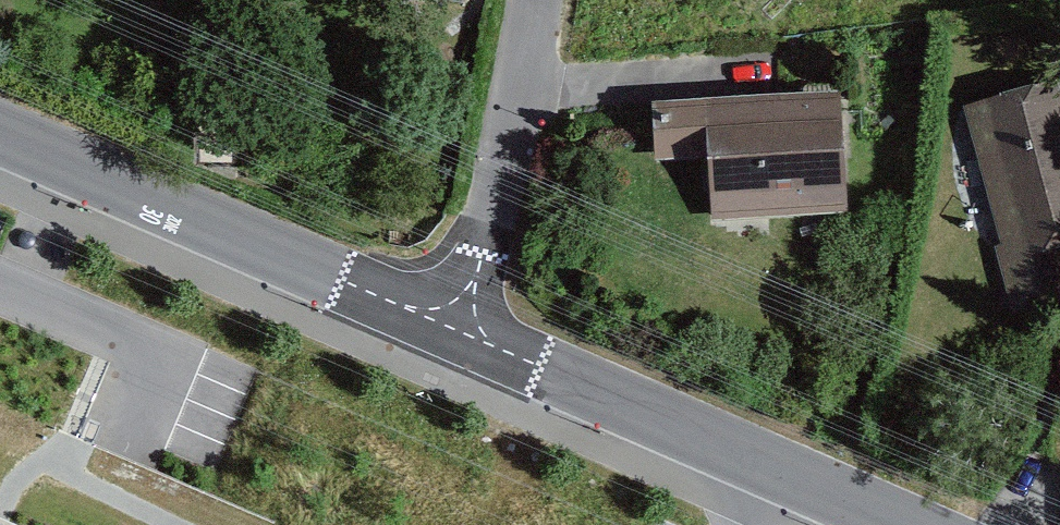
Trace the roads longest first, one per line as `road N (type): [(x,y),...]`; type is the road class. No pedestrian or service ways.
road 1 (residential): [(457,332),(0,133)]
road 2 (residential): [(901,524),(457,332)]
road 3 (residential): [(457,332),(485,252),(535,0)]

